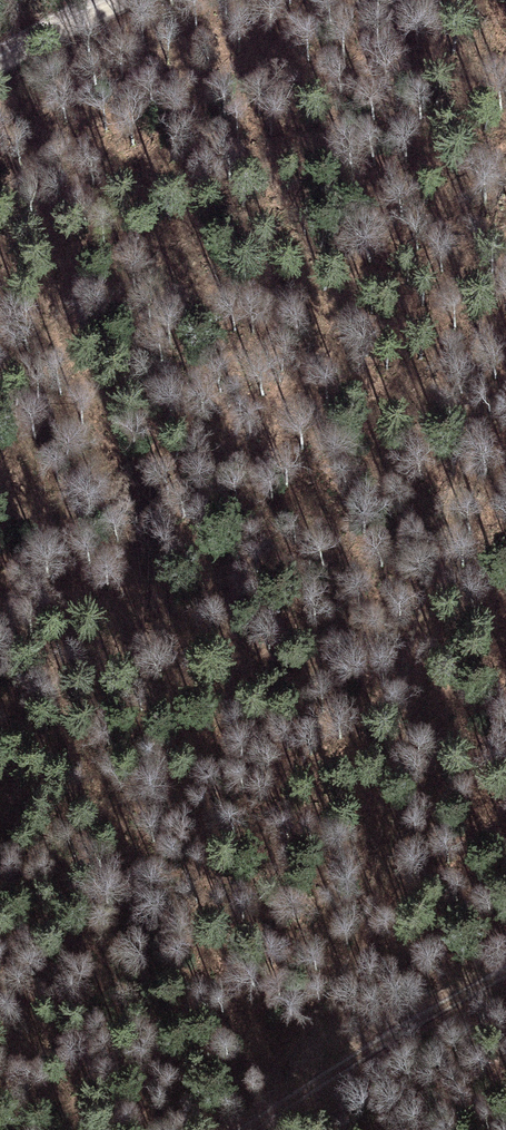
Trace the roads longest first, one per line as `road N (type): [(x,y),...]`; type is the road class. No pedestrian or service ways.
road 1 (track): [(505,260),(326,1078)]
road 2 (track): [(505,970),(247,1129)]
road 3 (track): [(0,66),(129,0)]

